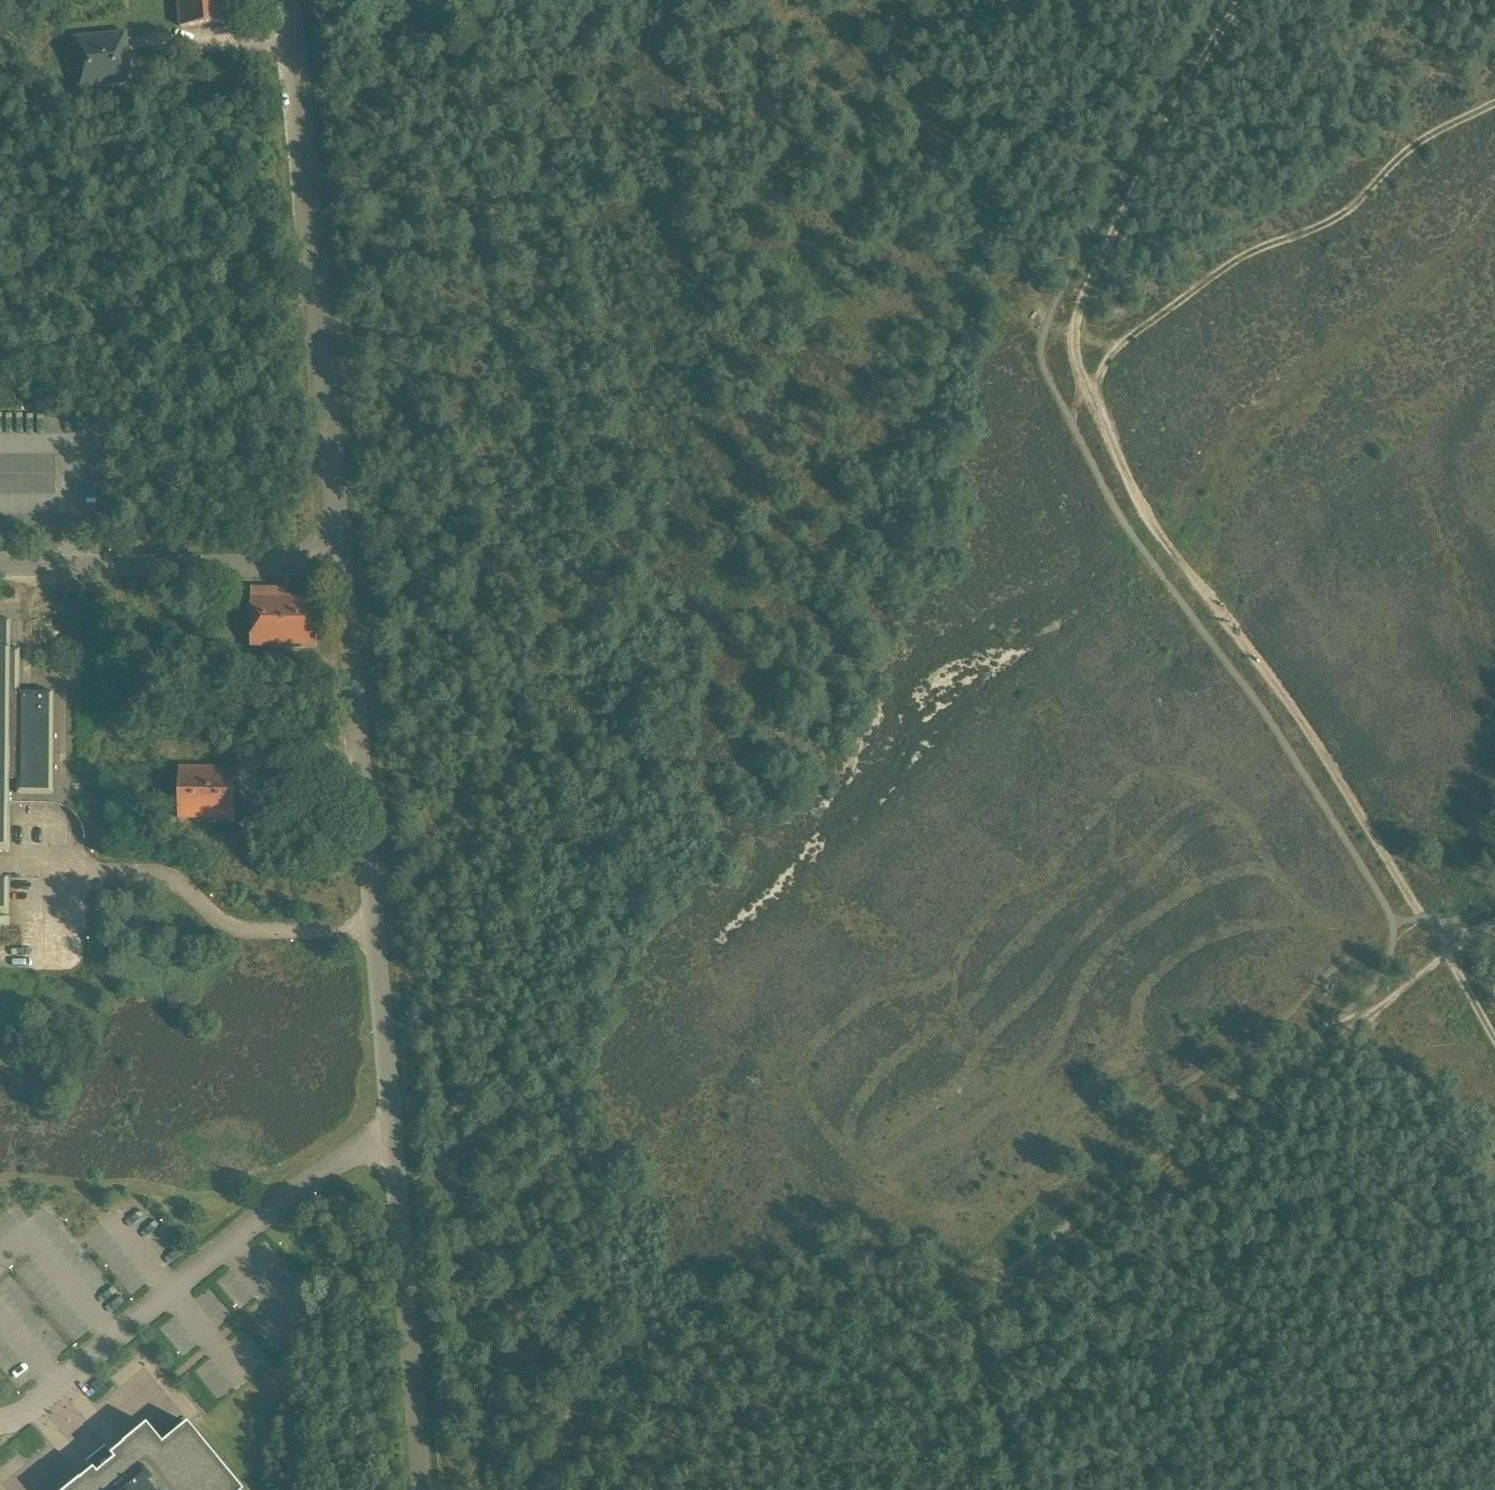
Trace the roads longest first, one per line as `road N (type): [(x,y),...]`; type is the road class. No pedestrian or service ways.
road 1 (track): [(822,1489),(804,1411),(821,1376),(1160,1103),(1277,1026),(1416,908)]
road 2 (track): [(1085,393),(1139,503),(1272,679),(1447,955)]
road 3 (track): [(973,1329),(1021,1280),(1447,955)]
road 4 (track): [(1494,103),(1403,152),(1336,220),(1213,276),(1117,350),(1085,393)]
road 5 (track): [(1239,0),(1178,100),(1083,295),(1075,336),(1085,393)]

